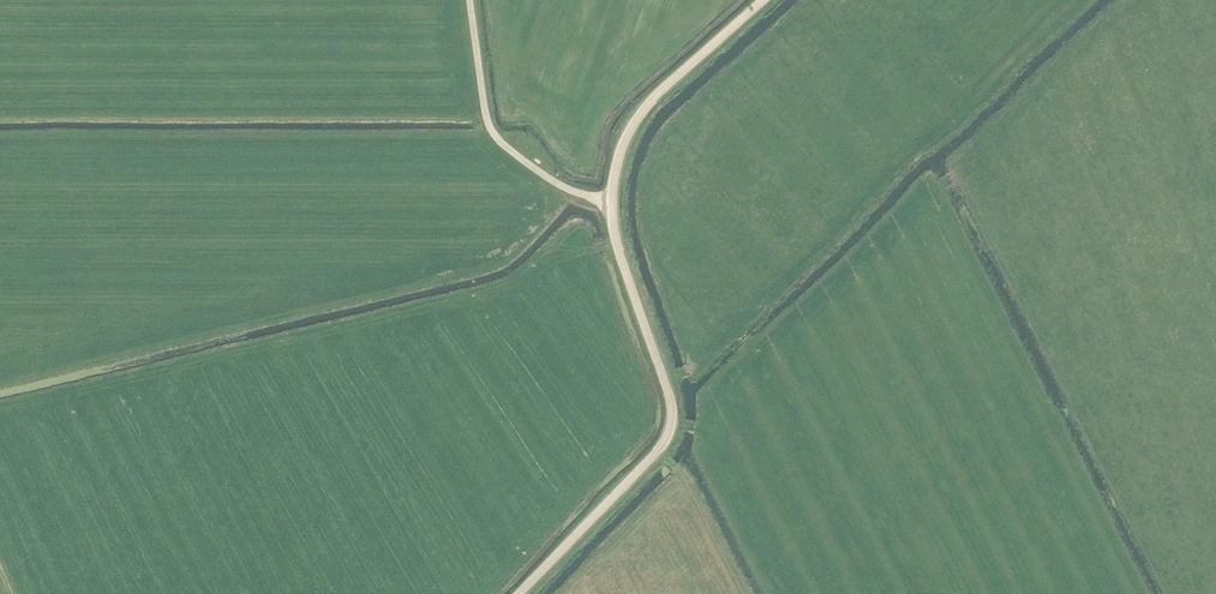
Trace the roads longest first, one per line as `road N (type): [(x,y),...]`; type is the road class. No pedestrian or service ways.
road 1 (tertiary): [(513,593),(661,446),(673,421),(617,250),(611,204)]
road 2 (unclassified): [(611,204),(543,175),(493,133),(469,0)]
road 3 (tertiary): [(611,204),(615,168),(638,115),(763,0)]

